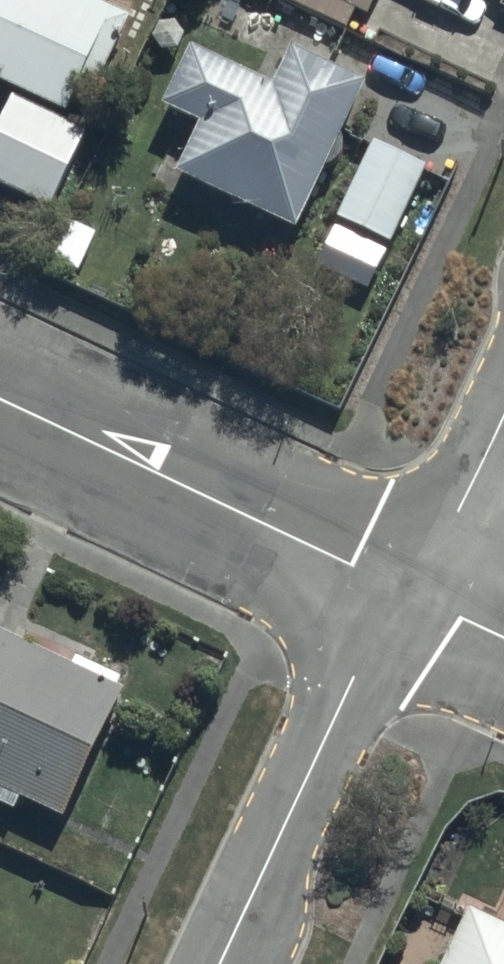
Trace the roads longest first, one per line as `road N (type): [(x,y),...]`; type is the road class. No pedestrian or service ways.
road 1 (residential): [(0,399),(407,591)]
road 2 (residential): [(224,963),(352,681),(407,591)]
road 3 (residential): [(407,591),(503,414)]

